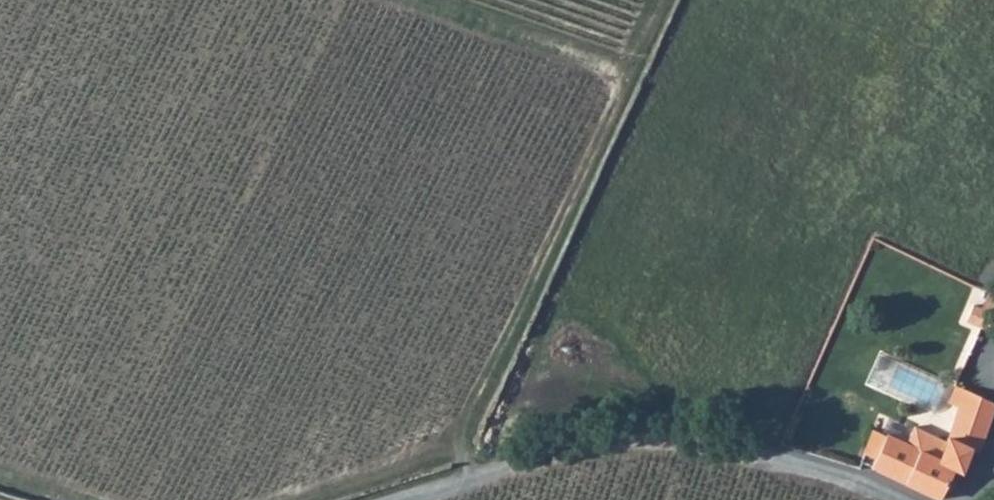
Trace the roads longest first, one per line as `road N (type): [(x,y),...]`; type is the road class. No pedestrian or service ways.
road 1 (unclassified): [(904,499),(760,455),(623,439),(403,499)]

